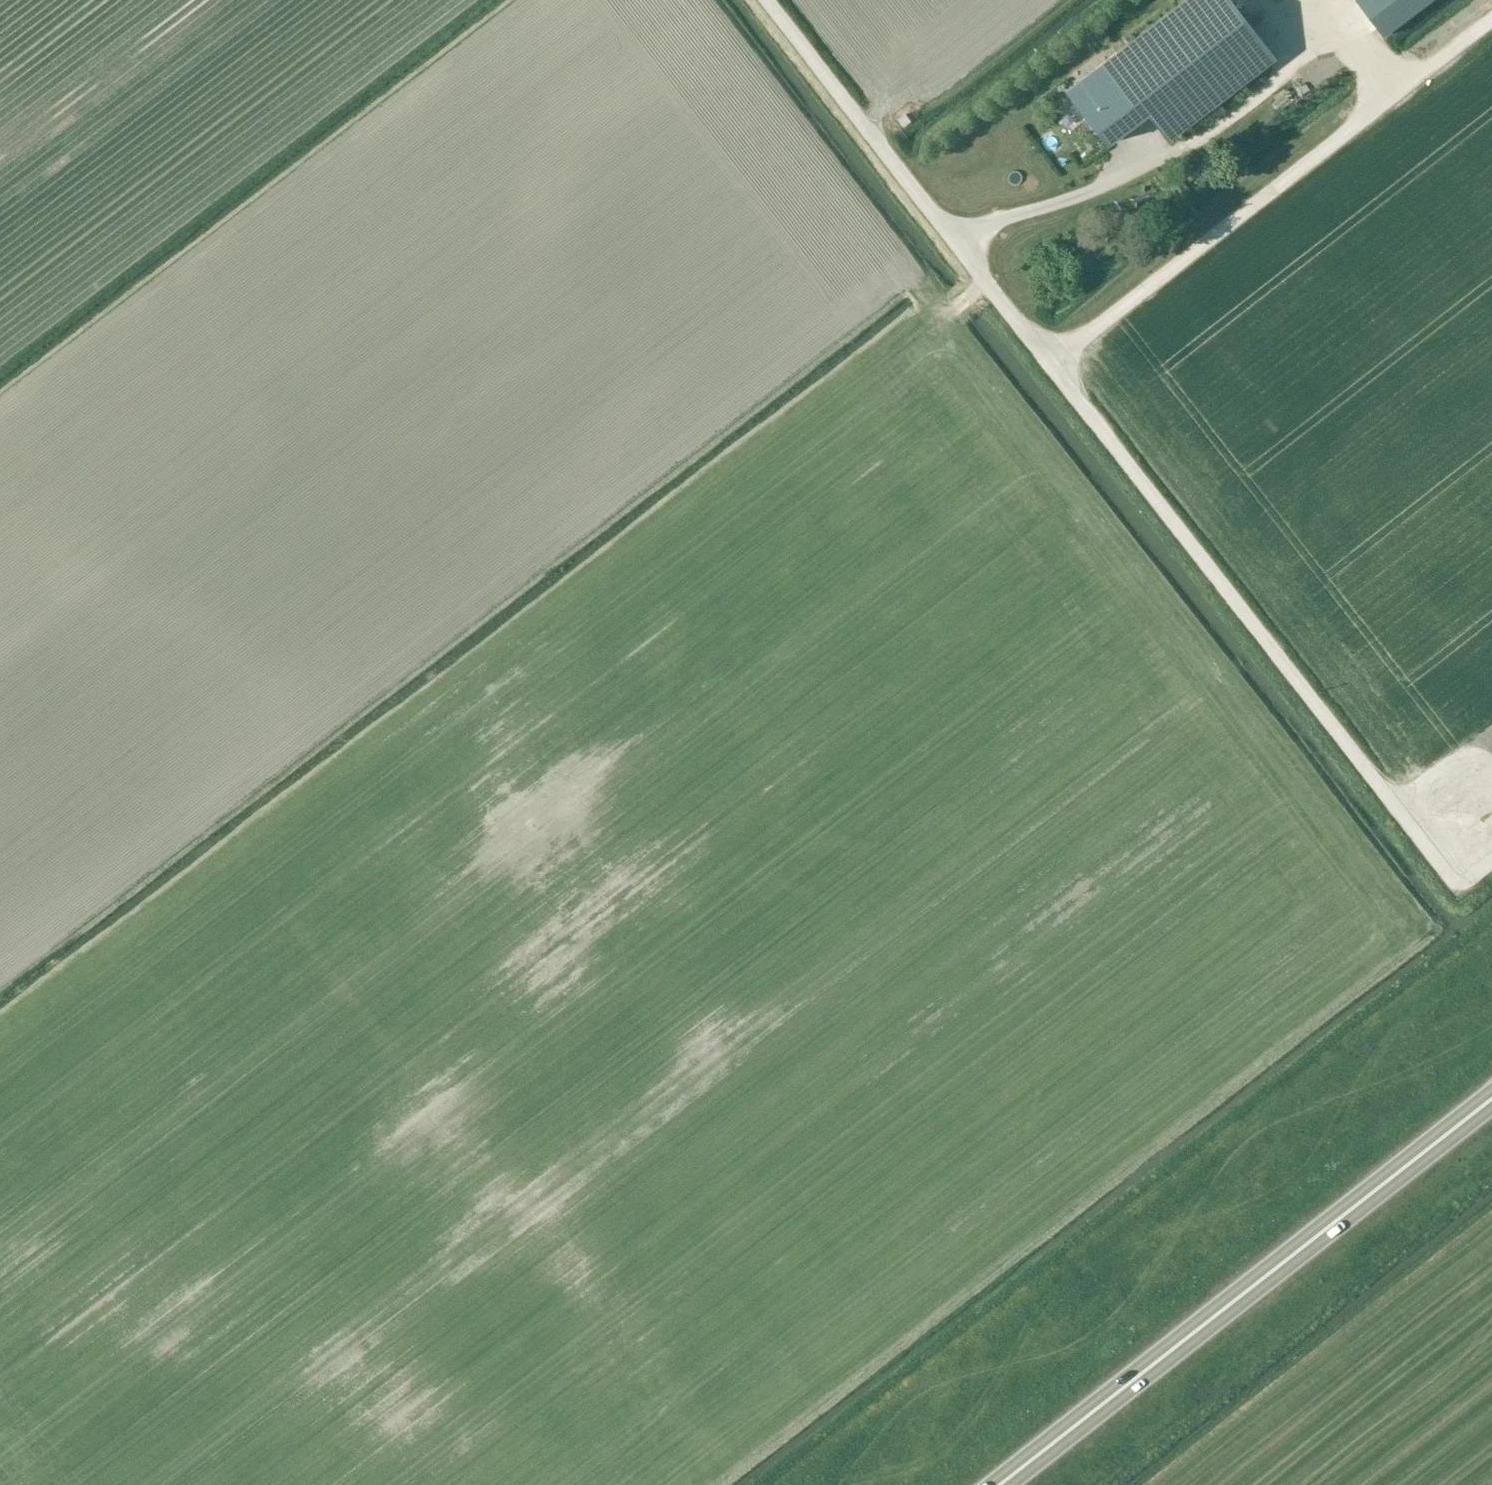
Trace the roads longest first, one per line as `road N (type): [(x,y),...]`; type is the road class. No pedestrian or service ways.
road 1 (trunk): [(994,1484),(1491,1092)]
road 2 (unclassified): [(1056,365),(771,0)]

